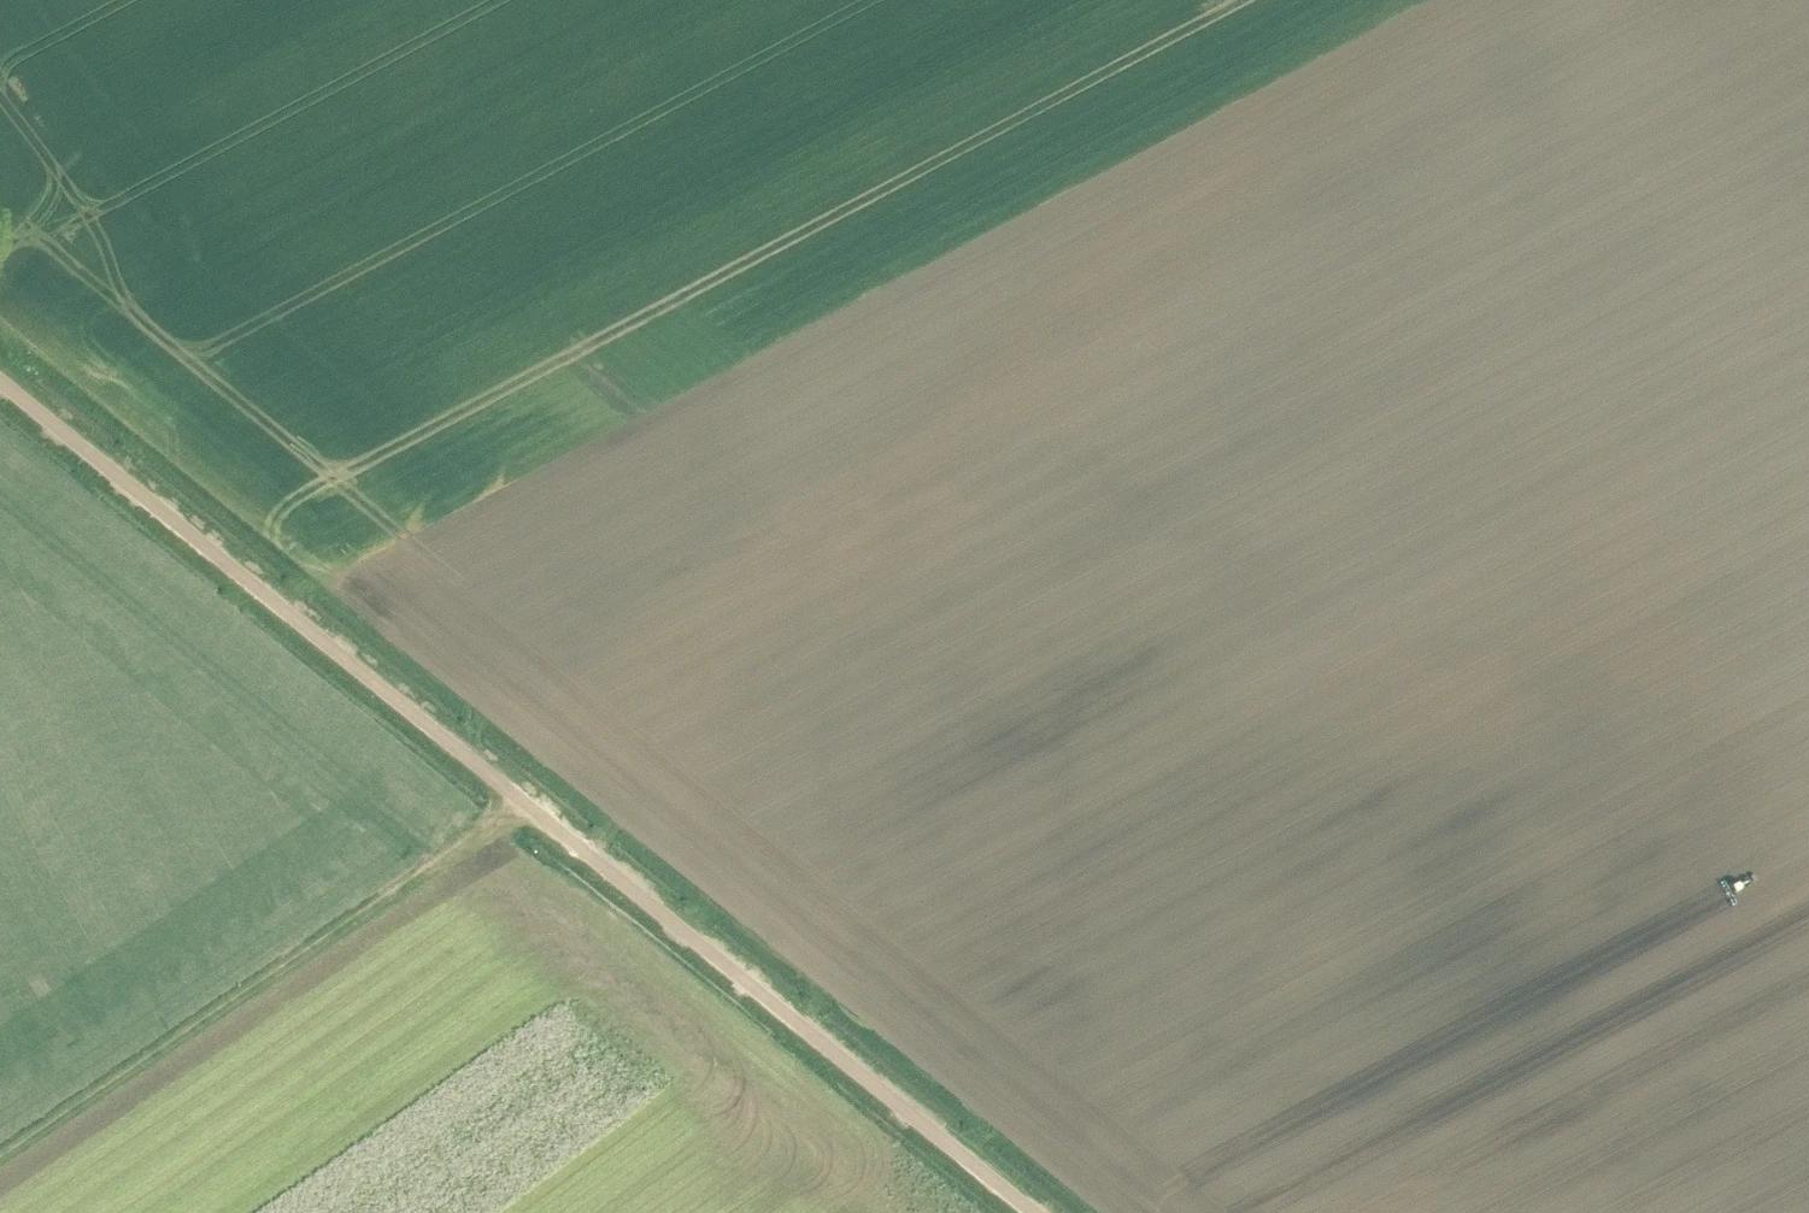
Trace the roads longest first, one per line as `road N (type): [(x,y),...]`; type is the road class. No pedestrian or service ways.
road 1 (unclassified): [(1032,1212),(0,375)]
road 2 (track): [(0,1156),(525,805)]

